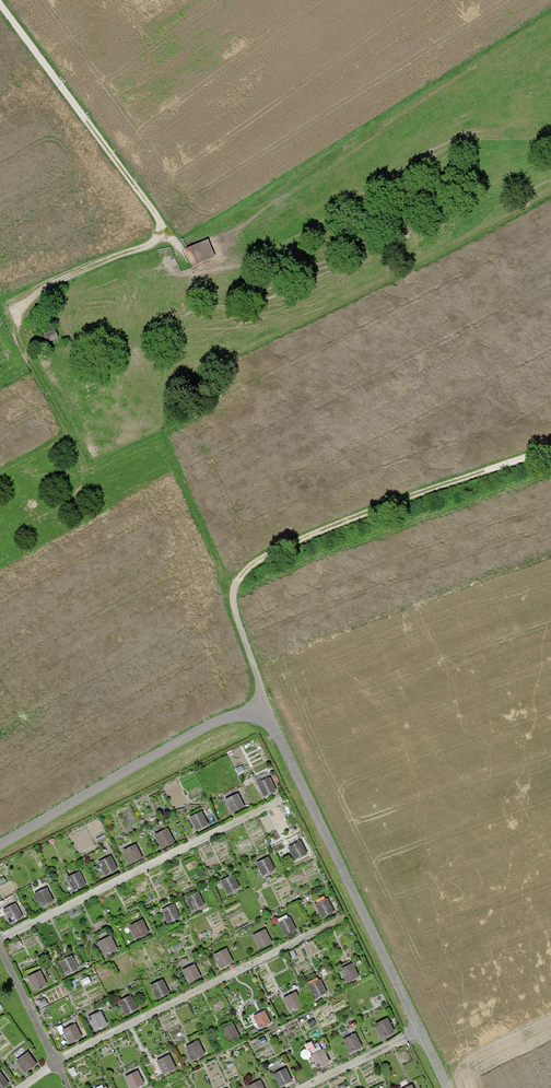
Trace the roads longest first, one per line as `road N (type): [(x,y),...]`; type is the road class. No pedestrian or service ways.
road 1 (track): [(550,447),(259,554),(233,594),(263,713)]
road 2 (track): [(0,5),(153,209),(160,234),(26,302)]

